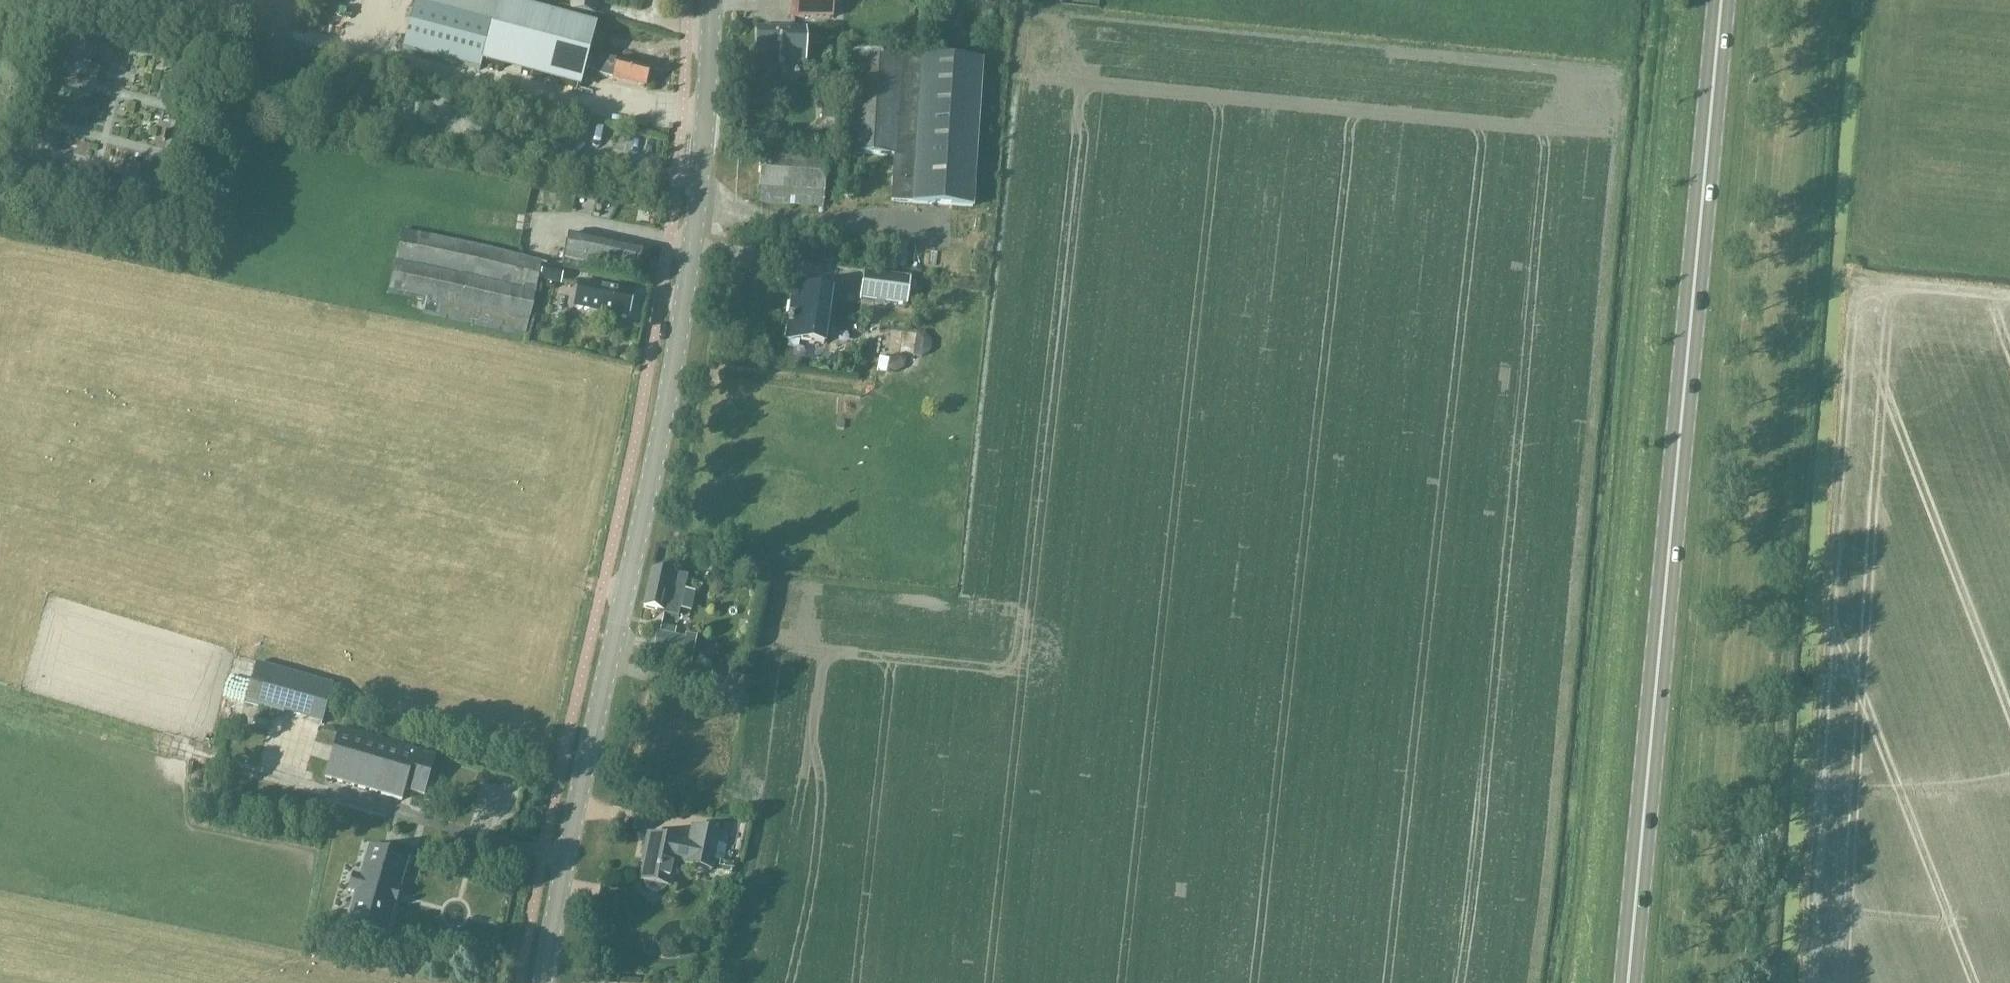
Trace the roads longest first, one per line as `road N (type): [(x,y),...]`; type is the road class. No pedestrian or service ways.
road 1 (tertiary): [(541,982),(693,250),(710,0)]
road 2 (primary): [(1630,982),(1722,0)]

